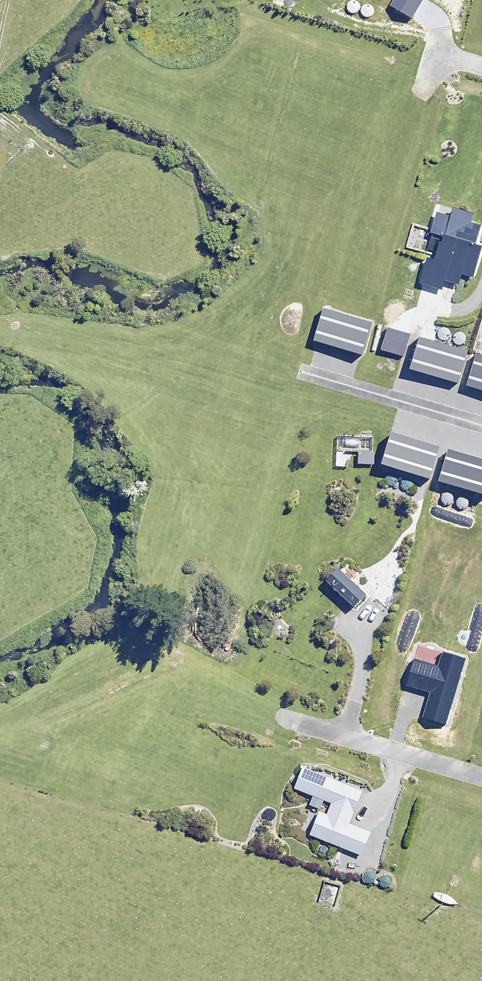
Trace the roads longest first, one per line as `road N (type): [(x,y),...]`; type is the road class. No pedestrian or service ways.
road 1 (residential): [(481,777),(290,720)]

